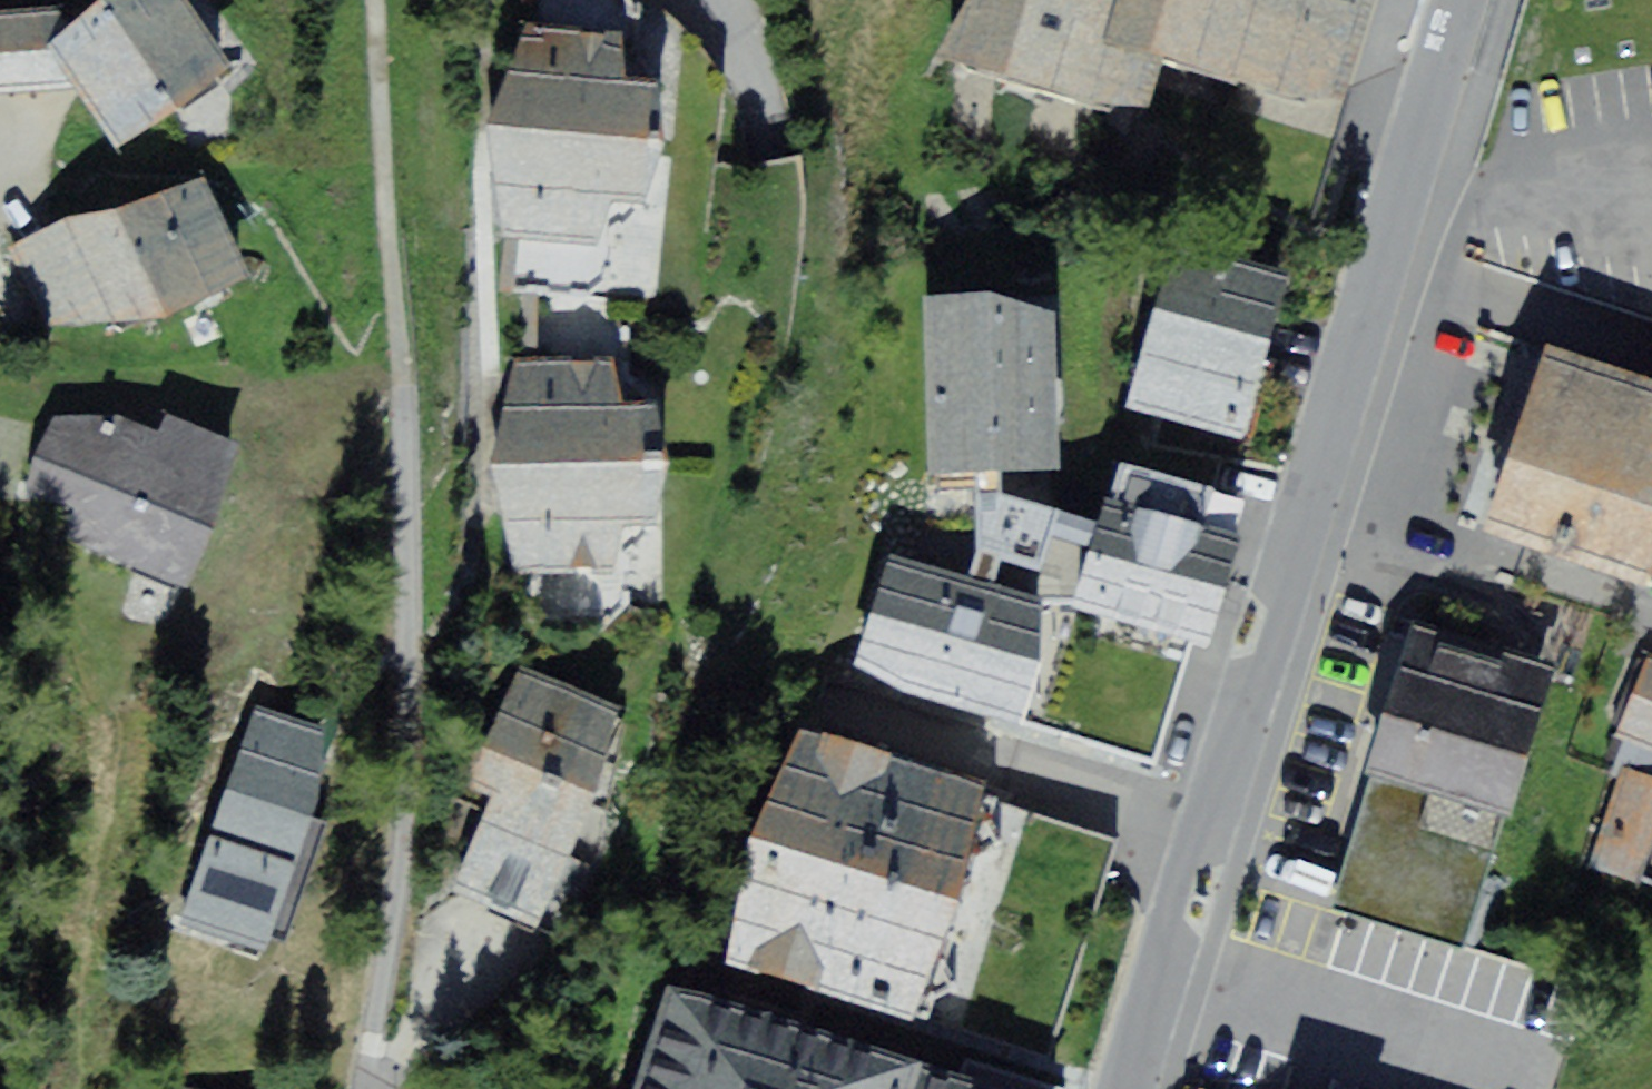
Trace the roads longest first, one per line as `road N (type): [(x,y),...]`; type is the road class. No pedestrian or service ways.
road 1 (residential): [(1126,1088),(1464,0)]
road 2 (track): [(371,1046),(409,709),(405,422),(378,0)]

